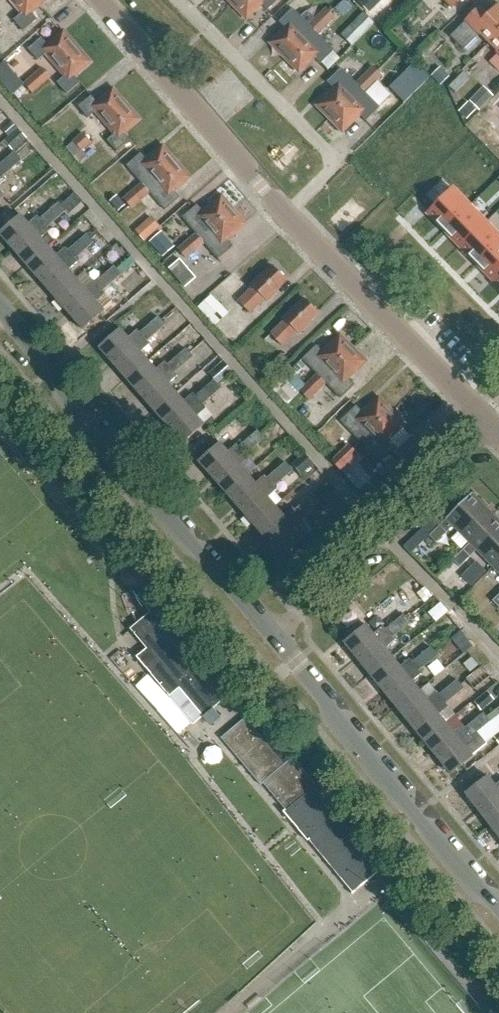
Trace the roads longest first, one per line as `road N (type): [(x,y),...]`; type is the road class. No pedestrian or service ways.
road 1 (unclassified): [(272,632),(0,309)]
road 2 (unclassified): [(498,907),(474,891),(272,632)]
road 3 (residential): [(272,632),(488,417)]
road 4 (residential): [(285,212),(339,162),(178,0)]
road 5 (residential): [(488,417),(285,212)]
road 6 (residential): [(285,212),(103,0)]

